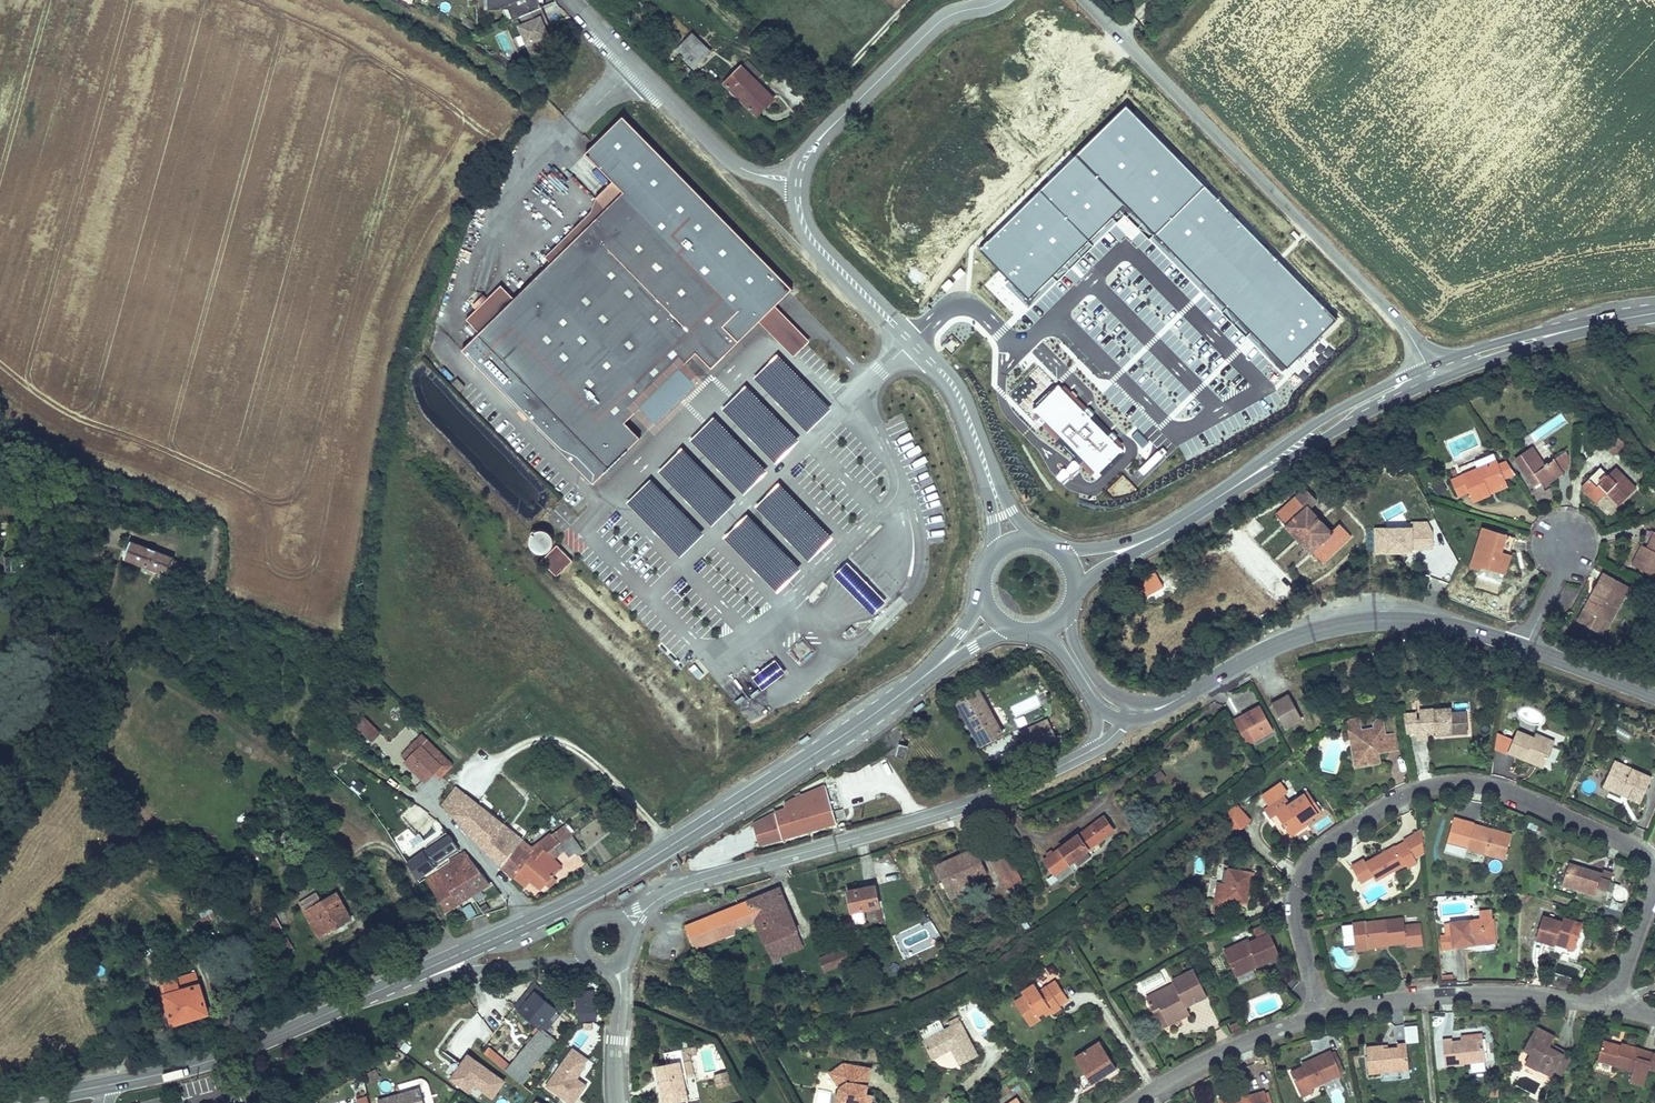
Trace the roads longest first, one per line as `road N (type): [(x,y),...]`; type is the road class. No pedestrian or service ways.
road 1 (residential): [(1615,1007),(1652,892),(1646,858),(1515,798),(1450,785),(1387,805),(1306,867),(1296,908),(1321,1016)]
road 2 (tertiary): [(1431,375),(1402,325),(1084,0)]
road 3 (primary): [(527,922),(692,830),(930,670)]
road 4 (residential): [(669,892),(980,799),(1092,749)]
road 5 (primary): [(21,1102),(199,1065),(384,989)]
road 6 (secondary): [(1170,704),(1268,648),(1343,624),(1430,622),(1526,648)]
road 7 (unclassified): [(798,180),(812,240),(954,384),(989,470)]
road 8 (primary): [(1167,529),(1326,427),(1431,375)]
road 9 (residential): [(798,180),(756,175),(729,160),(572,0)]
road 10 (residential): [(1615,1007),(1494,995),(1321,1016)]
road 11 (unclassified): [(1001,0),(936,25),(818,142),(798,180)]
road 12 (primary): [(1431,375),(1532,340),(1654,314)]
road 13 (residential): [(1321,1016),(1241,1045),(1136,1102)]
road 14 (residential): [(384,989),(586,960)]
road 15 (residential): [(527,922),(426,799)]
road 16 (track): [(913,0),(796,107)]
road 17 (primary): [(384,989),(527,922)]
road 18 (secondary): [(1526,648),(1654,697)]
road 19 (residential): [(616,966),(618,1102)]
road 20 (secondary): [(1131,705),(1110,694),(1082,656),(1071,603)]

